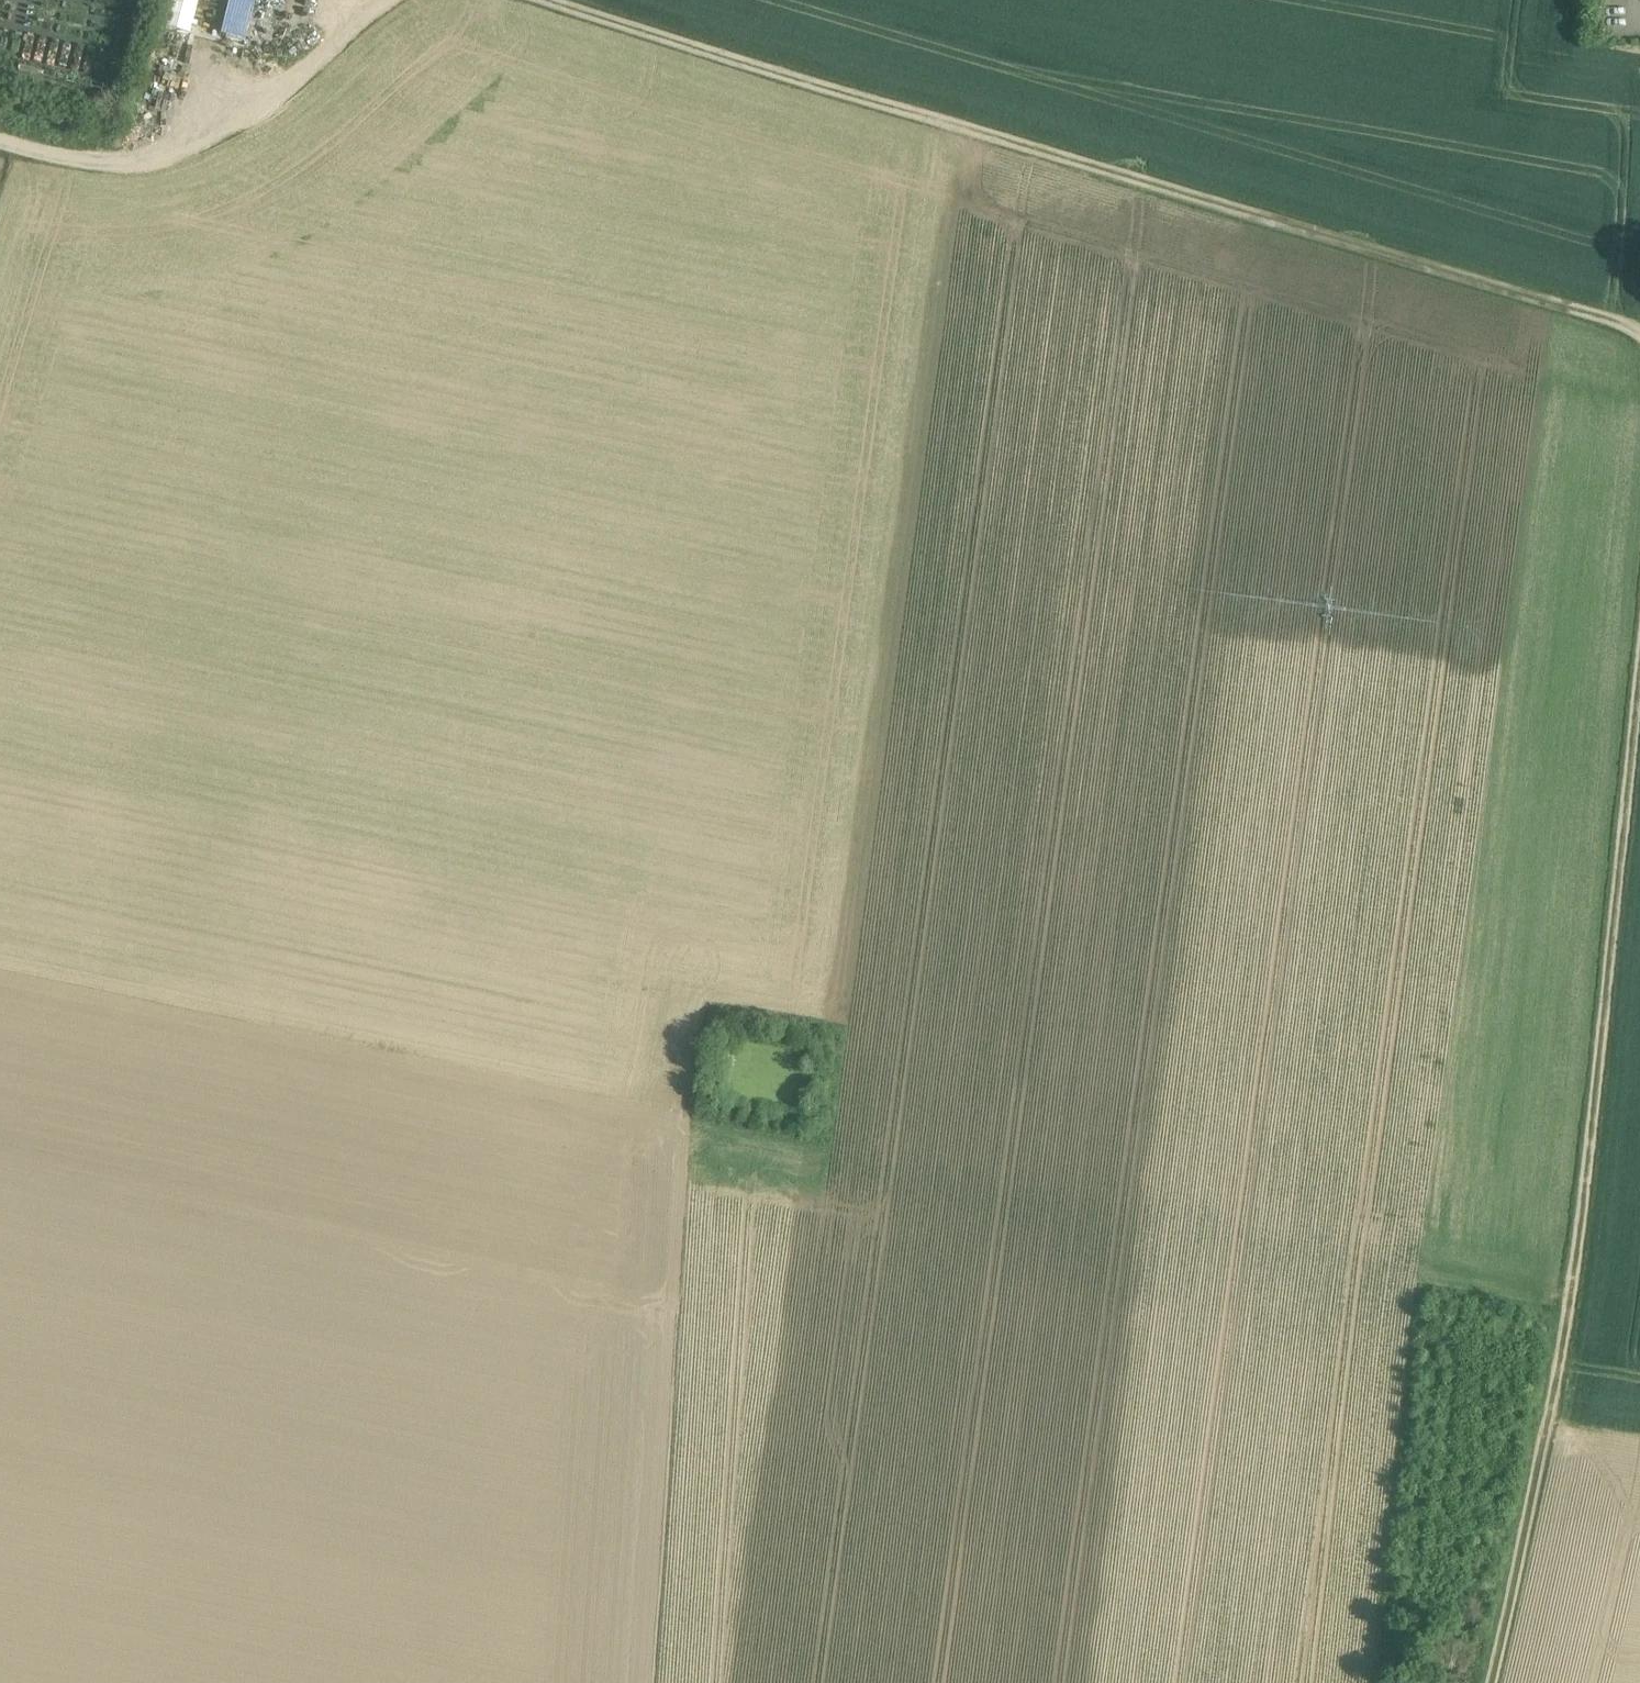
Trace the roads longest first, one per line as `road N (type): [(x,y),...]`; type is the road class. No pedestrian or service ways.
road 1 (track): [(952,121),(846,1076),(855,1103),(871,1115),(1578,1263)]
road 2 (track): [(1639,331),(541,0)]
road 3 (track): [(1494,1682),(1551,1430),(1580,1246),(1639,716)]
road 4 (track): [(385,0),(304,67),(155,154),(127,160),(0,132)]

